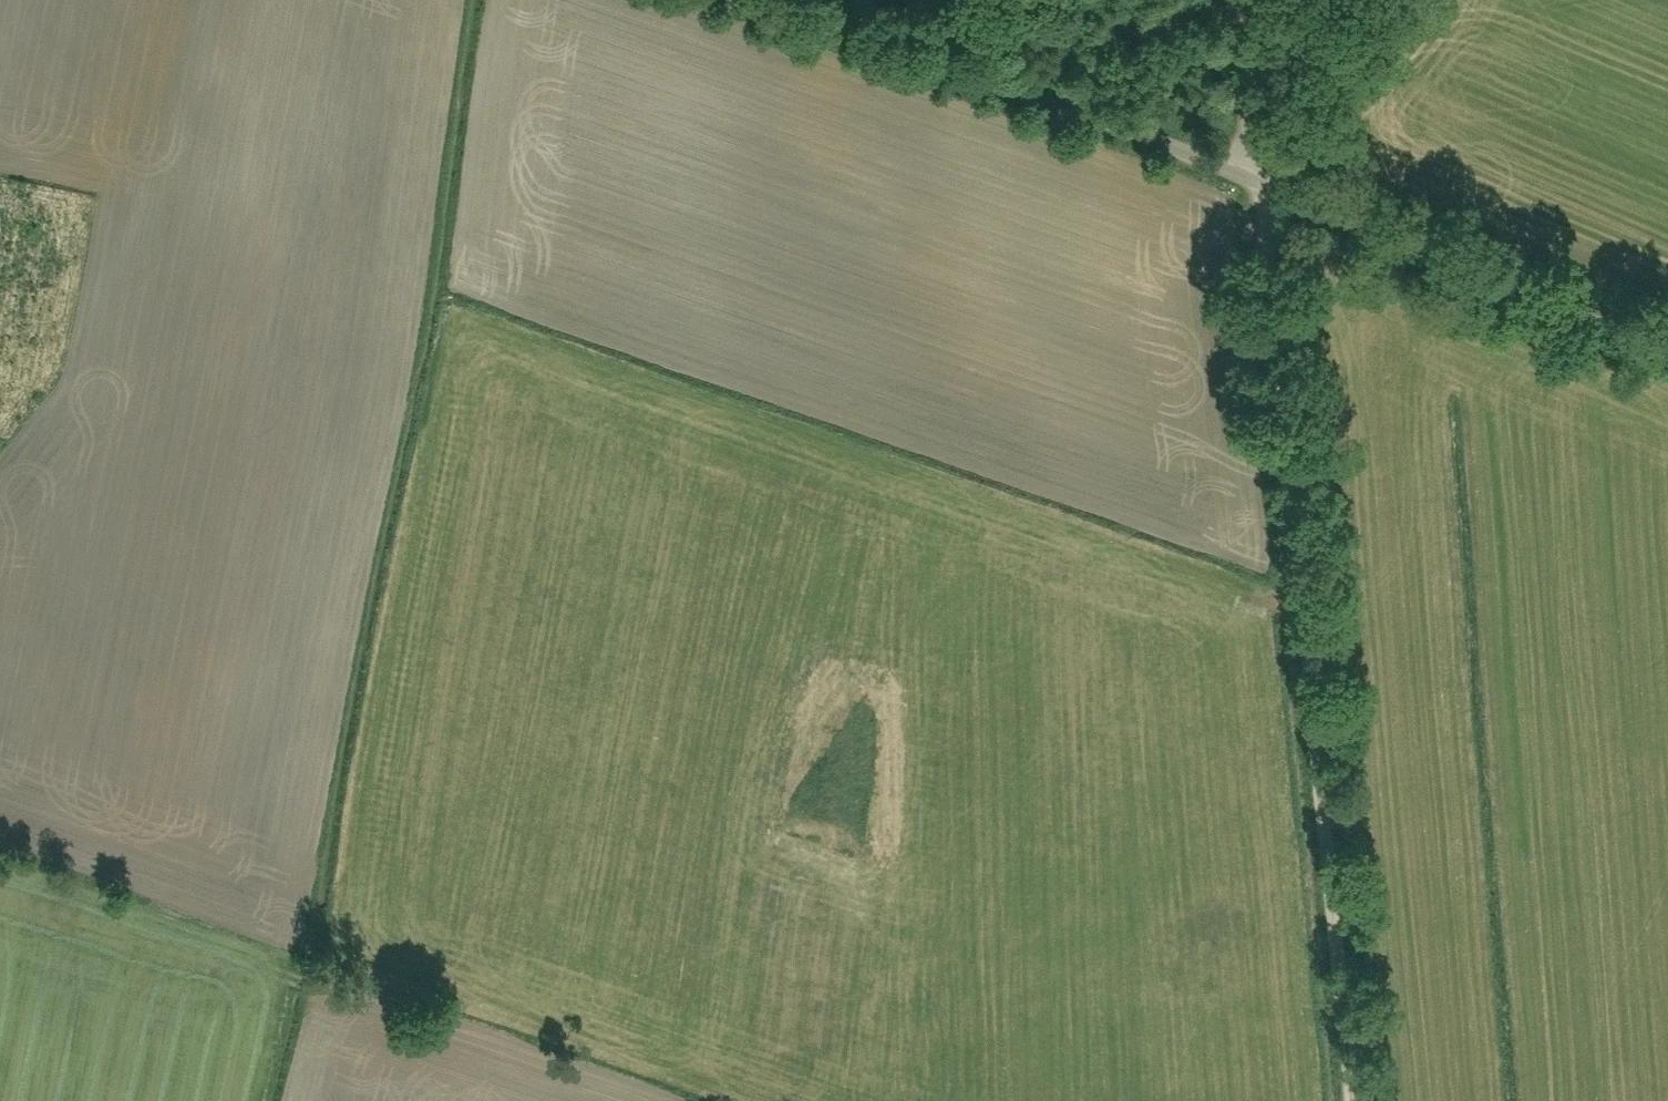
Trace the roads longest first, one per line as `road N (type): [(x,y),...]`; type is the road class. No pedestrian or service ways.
road 1 (track): [(1254,180),(1264,209),(1352,1100)]
road 2 (residential): [(754,0),(1254,180)]
road 3 (residential): [(1254,180),(1667,353)]
road 4 (residential): [(1234,0),(1254,180)]

